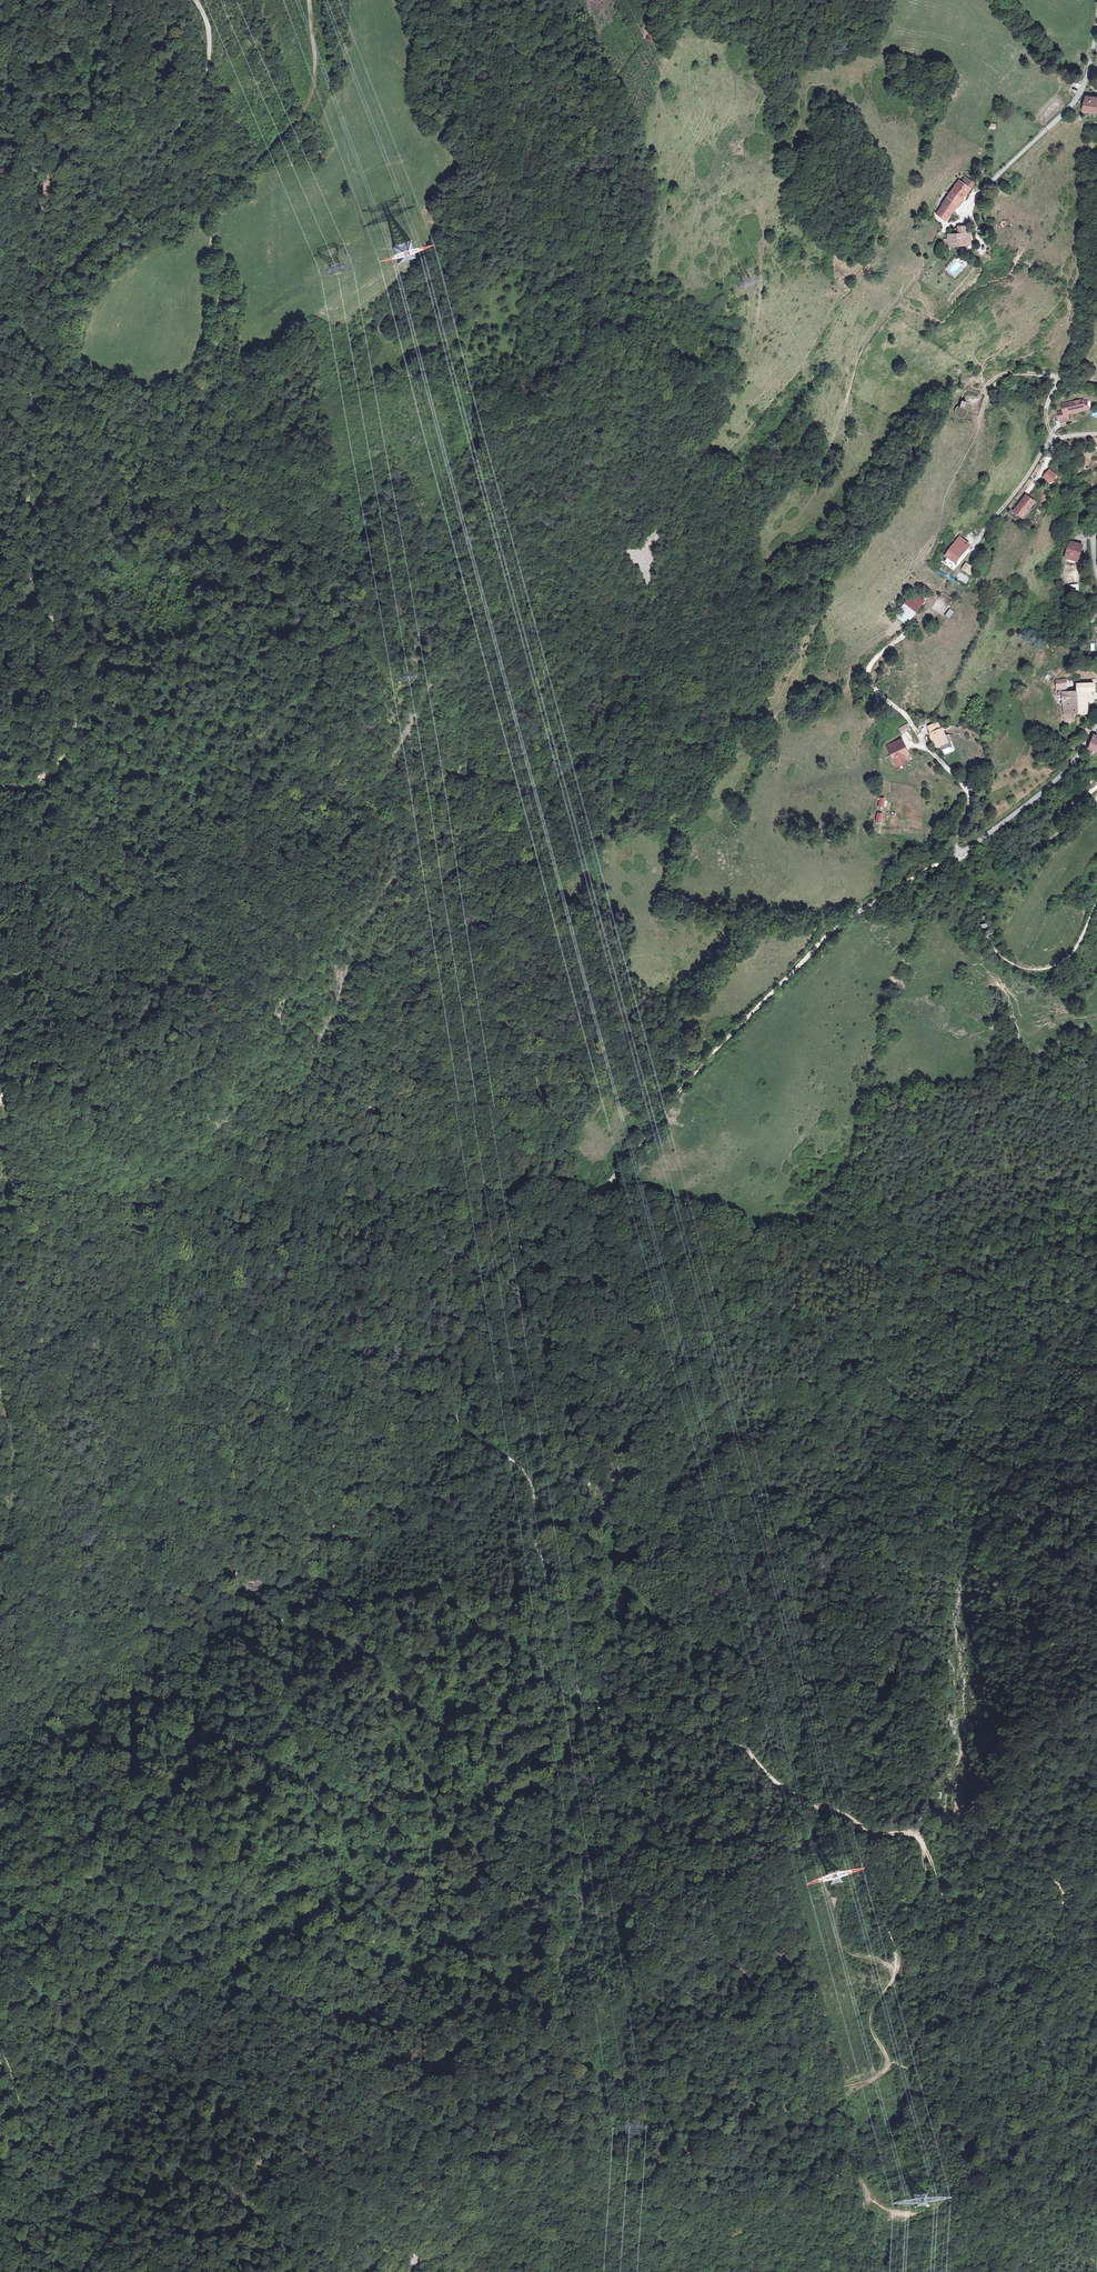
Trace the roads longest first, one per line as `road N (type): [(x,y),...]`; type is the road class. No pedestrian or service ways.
road 1 (track): [(582,1701),(564,1599),(539,1547),(529,1479),(459,1423),(485,1189),(501,1191),(525,1245),(552,1241),(687,1080),(831,931),(958,854)]
road 2 (track): [(62,283),(62,344),(98,386),(143,397),(198,374),(222,325),(211,244),(218,209),(310,96),(308,0)]
road 3 (track): [(582,1701),(663,1714),(722,1738),(808,1802),(874,1834),(916,1838),(945,1899),(969,1900),(999,1878),(1055,1881),(1062,1893),(1056,1946)]
road 4 (track): [(62,283),(47,312),(27,528),(31,568),(71,678),(75,727),(53,768),(30,784),(0,785)]
road 5 (track): [(1096,899),(1076,948),(1054,967),(1018,966),(987,939),(983,910),(992,884),(1096,799)]
road 6 (track): [(195,0),(210,38),(200,94),(142,184),(62,283)]
road 7 (track): [(912,2215),(881,2209),(851,2171),(790,2151),(794,2138),(874,2080)]
road 8 (track): [(881,2074),(887,2059),(870,2011),(897,1969),(890,1920),(923,1889),(923,1845)]
road 9 (track): [(655,2087),(718,2097),(817,2093),(874,2080)]
road 10 (unclassified): [(980,192),(1079,95),(1096,23)]
road 11 (track): [(4,2033),(26,2114),(69,2168),(105,2190)]
road 12 (unclassified): [(958,854),(1060,777),(1096,728)]
road 13 (track): [(514,1463),(505,1496),(516,1589),(487,1627)]
road 14 (unclassified): [(975,546),(1048,444),(1096,434)]
road 15 (track): [(1058,439),(1046,417),(1054,376),(999,375),(976,412)]
road 16 (unclassified): [(958,854),(969,795),(922,742)]

